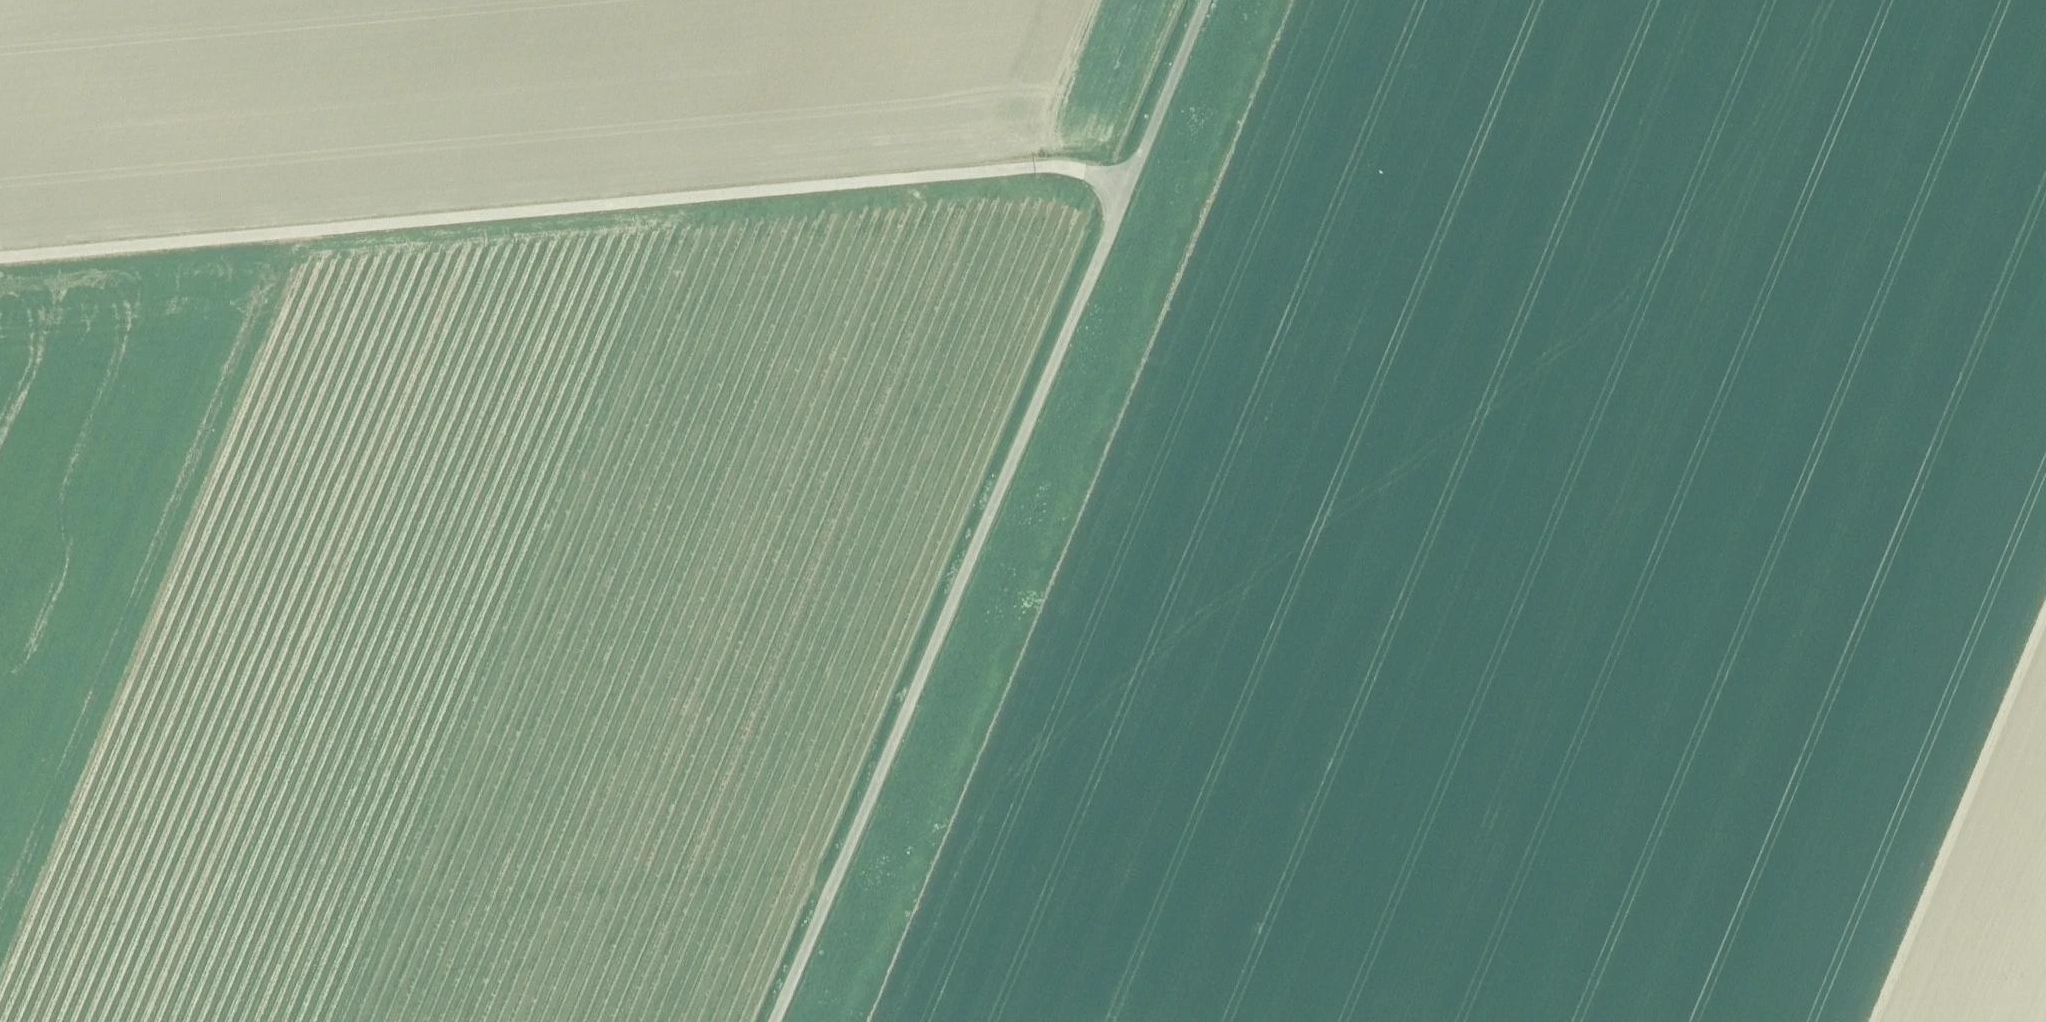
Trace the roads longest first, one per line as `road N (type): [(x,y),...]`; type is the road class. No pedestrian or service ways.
road 1 (unclassified): [(0,255),(1045,164),(1127,186)]
road 2 (unclassified): [(776,1021),(1127,186)]
road 3 (unclassified): [(1127,186),(1205,0)]

